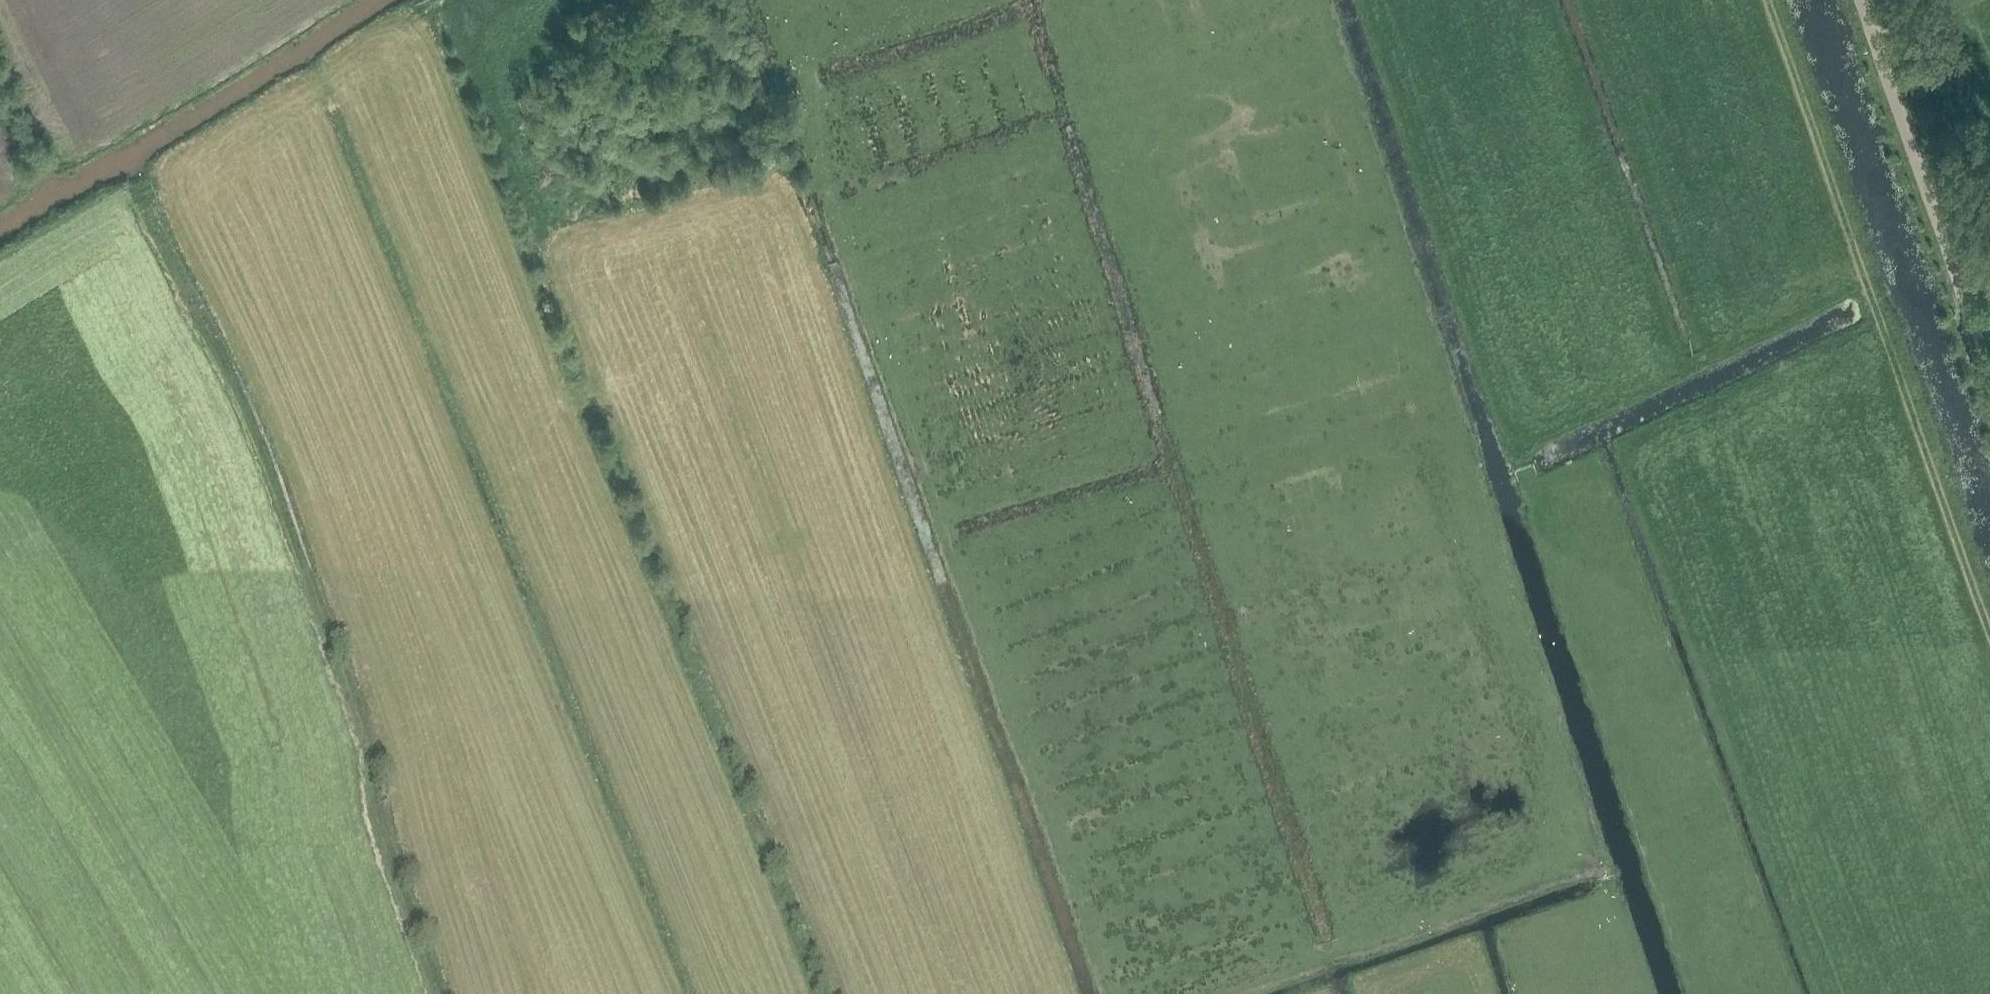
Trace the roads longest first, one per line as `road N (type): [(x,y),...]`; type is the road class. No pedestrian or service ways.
road 1 (unclassified): [(1989,369),(1859,0)]

